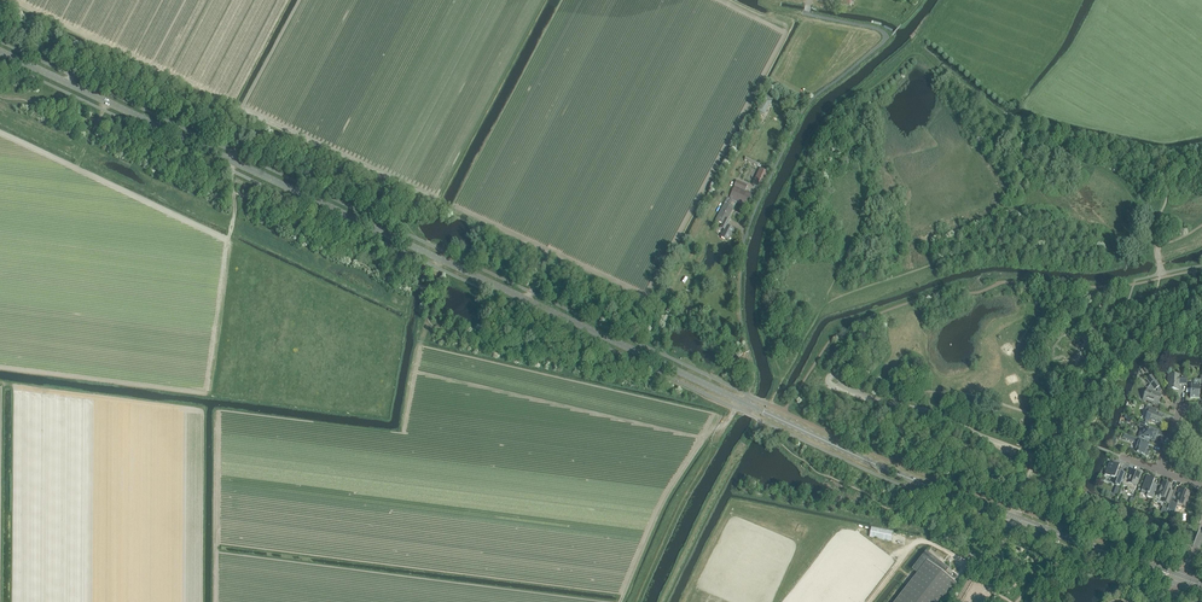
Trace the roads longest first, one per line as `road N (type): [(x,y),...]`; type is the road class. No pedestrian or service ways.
road 1 (tertiary): [(0,51),(742,402)]
road 2 (tertiary): [(1182,581),(916,481),(742,402)]
road 3 (track): [(620,601),(664,501),(704,440),(725,428)]
road 4 (residential): [(1201,486),(1159,469),(1180,408),(1201,410)]

